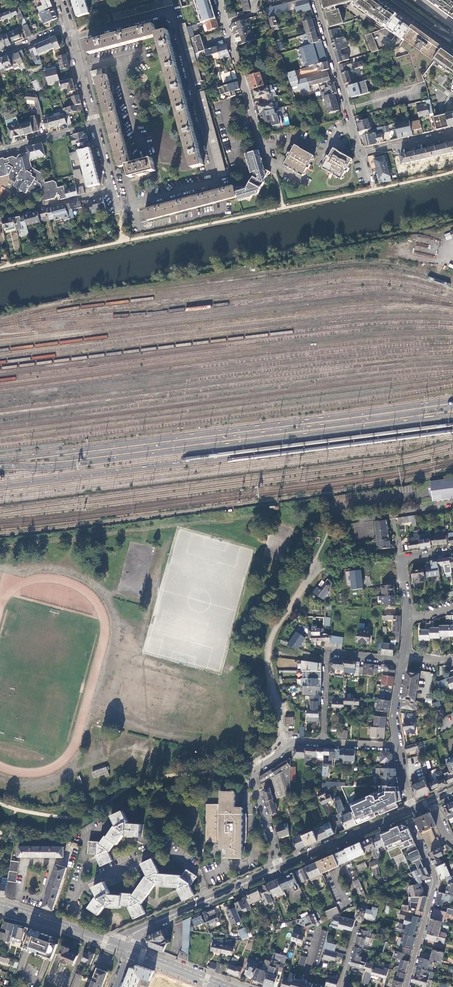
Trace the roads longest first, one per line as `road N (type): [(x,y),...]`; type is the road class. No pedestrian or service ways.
road 1 (track): [(0,319),(406,232),(443,239)]
road 2 (residential): [(315,0),(360,151),(452,133)]
road 3 (residential): [(406,812),(435,880),(407,986)]
road 4 (residential): [(324,743),(288,742),(252,775),(281,868)]
road 5 (tertiary): [(281,868),(140,928),(130,949)]
road 6 (residential): [(220,0),(270,163)]
road 7 (residential): [(403,662),(327,653),(324,743)]
road 8 (tertiary): [(406,812),(281,868)]
road 9 (secondary): [(0,908),(130,949)]

